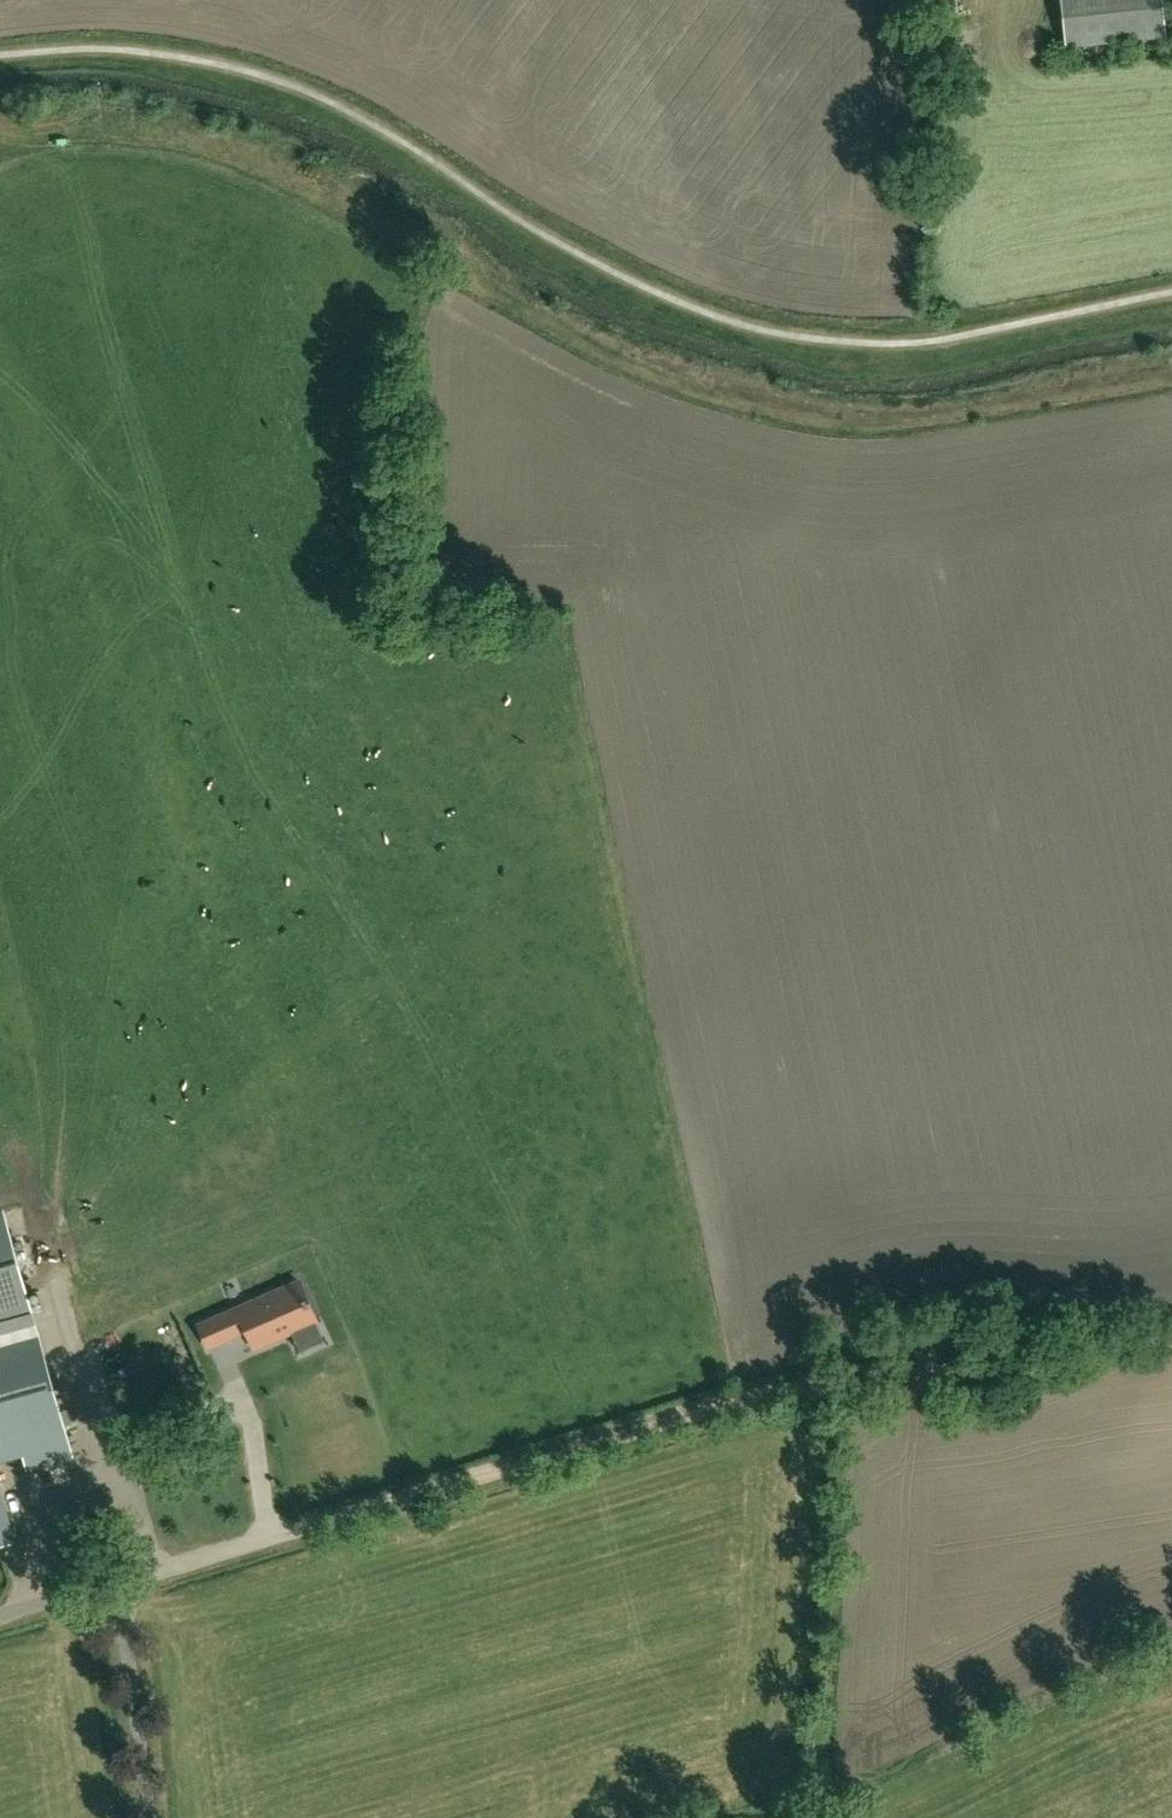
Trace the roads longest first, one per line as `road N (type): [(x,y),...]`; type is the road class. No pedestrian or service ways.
road 1 (track): [(1171,1346),(714,1409),(114,1583)]
road 2 (unclassified): [(147,1817),(114,1583),(0,1617)]

